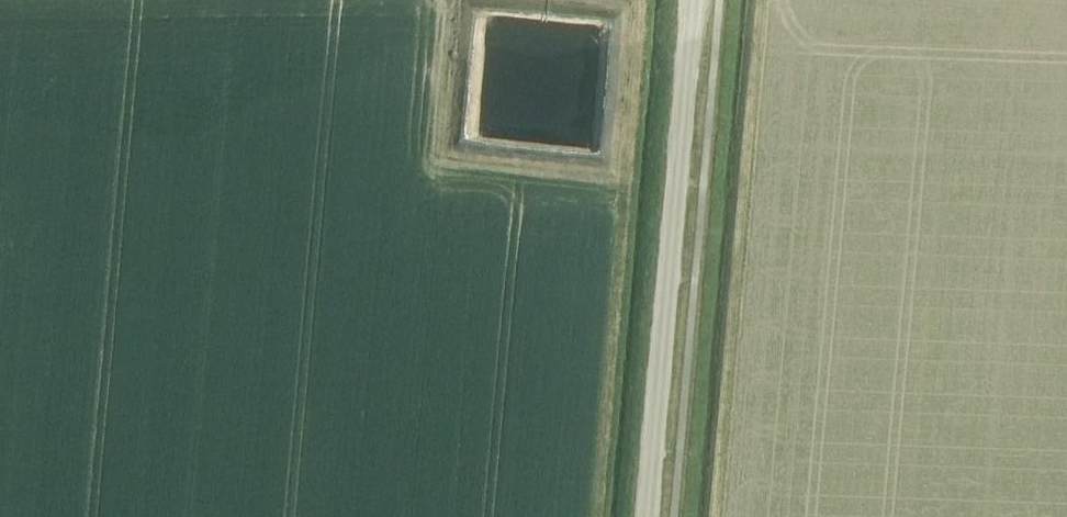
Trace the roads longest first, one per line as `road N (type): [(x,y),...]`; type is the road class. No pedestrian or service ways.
road 1 (unclassified): [(654,516),(693,0)]

